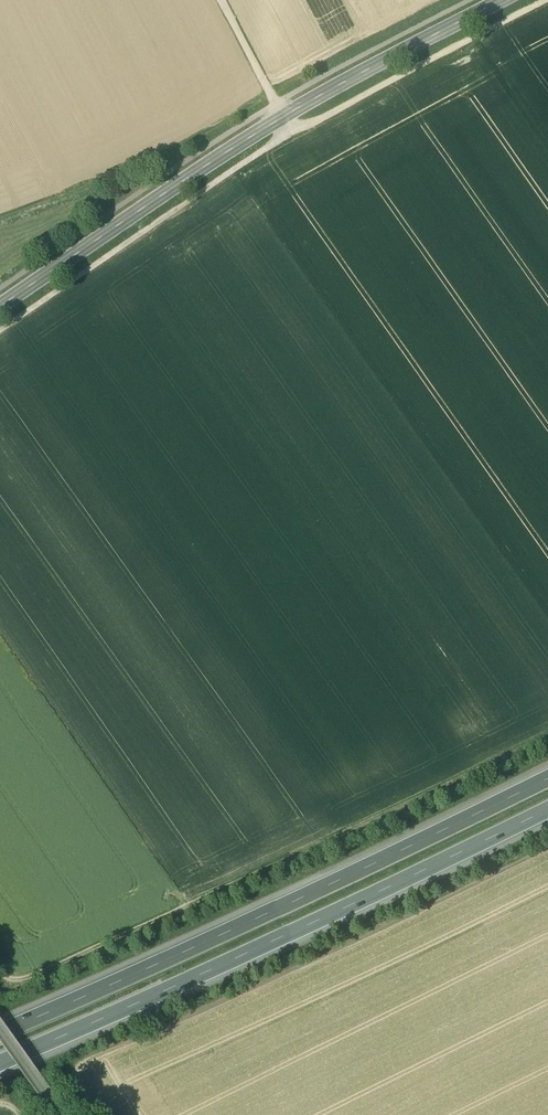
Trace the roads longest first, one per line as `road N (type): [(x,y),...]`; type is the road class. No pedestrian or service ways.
road 1 (track): [(547,1),(293,133),(0,330)]
road 2 (track): [(547,743),(52,978),(18,983),(0,967)]
road 3 (motorway): [(0,1070),(370,905),(547,814)]
road 4 (motorway): [(547,786),(120,992),(0,1041)]
road 5 (secondary): [(505,0),(285,117),(0,307)]
road 6 (track): [(104,1114),(86,1088),(97,1069),(547,860)]
road 7 (track): [(268,92),(168,156),(0,220)]

